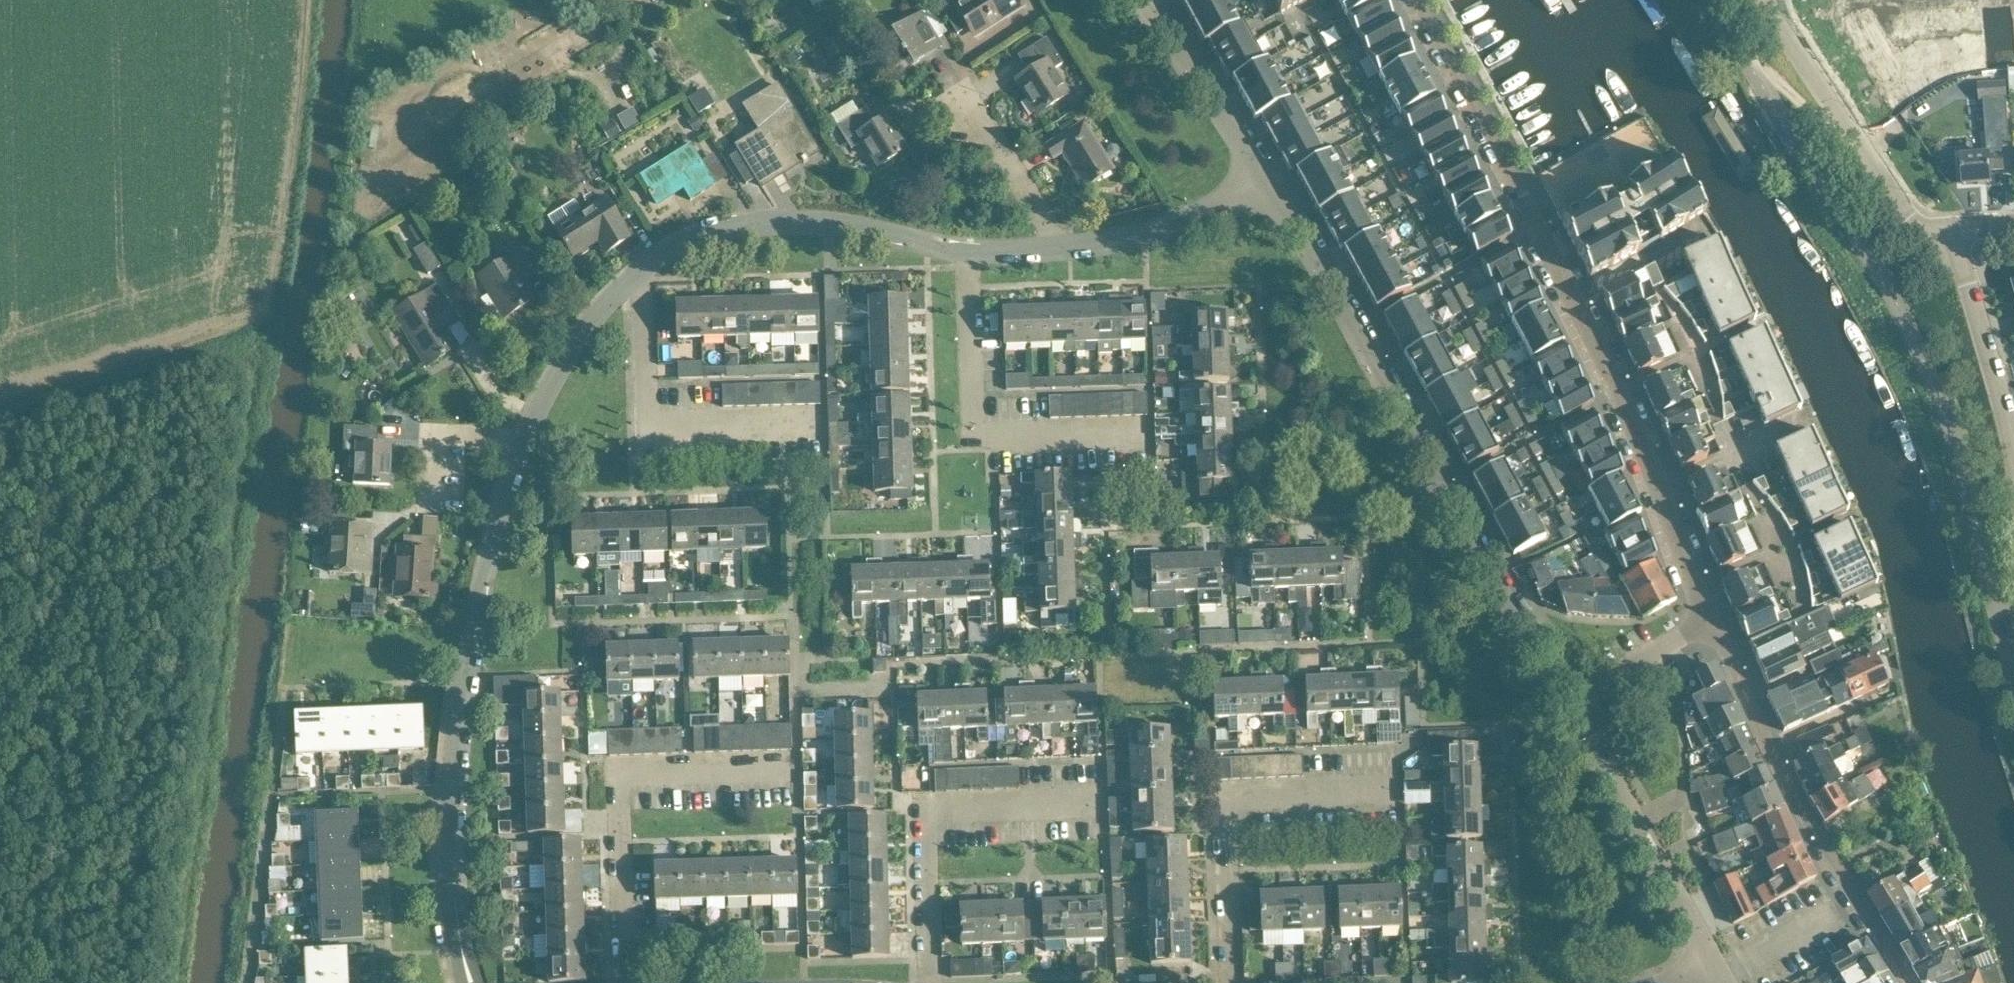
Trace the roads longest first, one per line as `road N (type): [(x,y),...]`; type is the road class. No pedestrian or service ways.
road 1 (unclassified): [(2013,667),(1936,383),(1895,296),(1708,0)]
road 2 (residential): [(1709,619),(1535,225),(1413,0)]
road 3 (tertiary): [(1571,701),(1258,175)]
road 4 (residential): [(464,982),(449,913),(465,674),(521,436)]
road 5 (residential): [(1910,982),(1787,789),(1709,619)]
road 6 (residential): [(631,982),(626,777),(800,773)]
road 7 (residential): [(1233,982),(1227,802),(1402,796)]
road 8 (residential): [(1150,429),(974,433),(970,254)]
road 9 (residential): [(640,274),(685,237),(775,223),(862,226),(970,254)]
road 10 (residential): [(932,982),(928,813),(1103,806)]
road 11 (residential): [(823,424),(646,430),(640,274)]
road 12 (residential): [(1957,230),(1913,220),(1760,0)]
road 13 (residential): [(970,254),(1163,233),(1213,210),(1258,175)]
road 14 (tertiary): [(1713,965),(1571,701)]
road 15 (residential): [(2013,444),(1957,230)]
road 16 (tertiary): [(1258,175),(1138,0)]
road 17 (residential): [(521,436),(589,328),(640,274)]
road 18 (residential): [(1571,701),(1709,619)]
road 19 (unclassified): [(435,494),(438,433),(521,436)]

